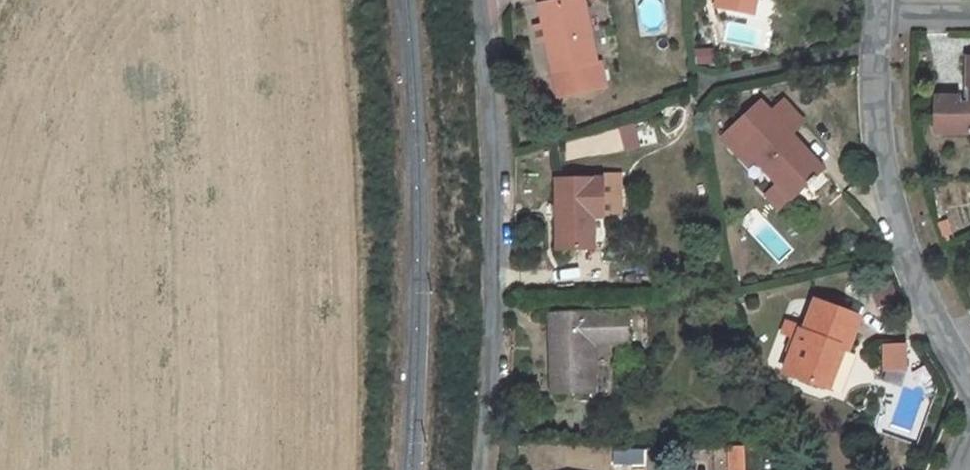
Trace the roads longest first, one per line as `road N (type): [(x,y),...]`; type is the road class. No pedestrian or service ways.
road 1 (residential): [(479,0),(487,388),(475,469)]
road 2 (residential): [(880,16),(880,129),(896,223),(969,370)]

